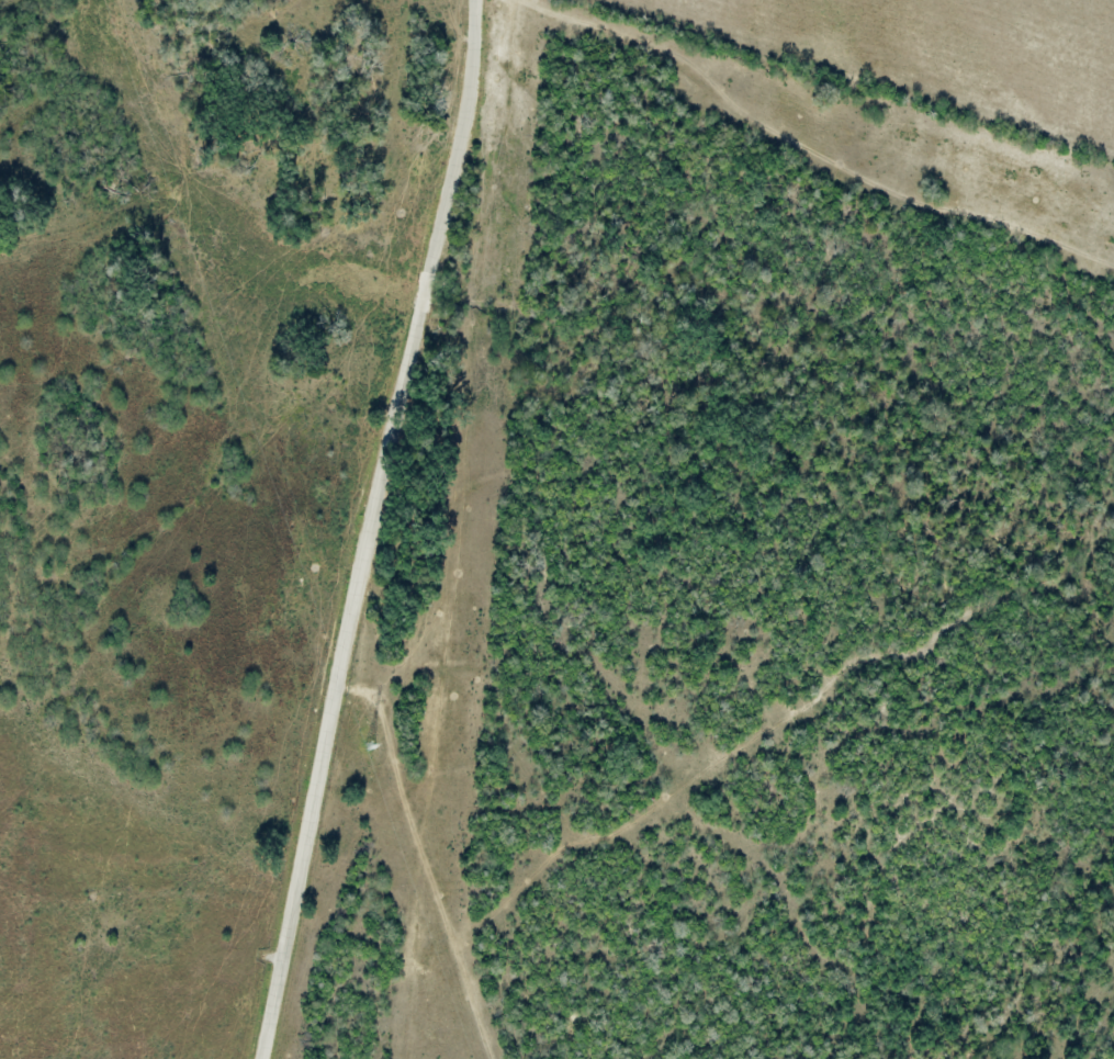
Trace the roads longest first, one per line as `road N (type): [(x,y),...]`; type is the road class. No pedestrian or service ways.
road 1 (residential): [(268,1058),(416,336),(464,154),(481,0)]

